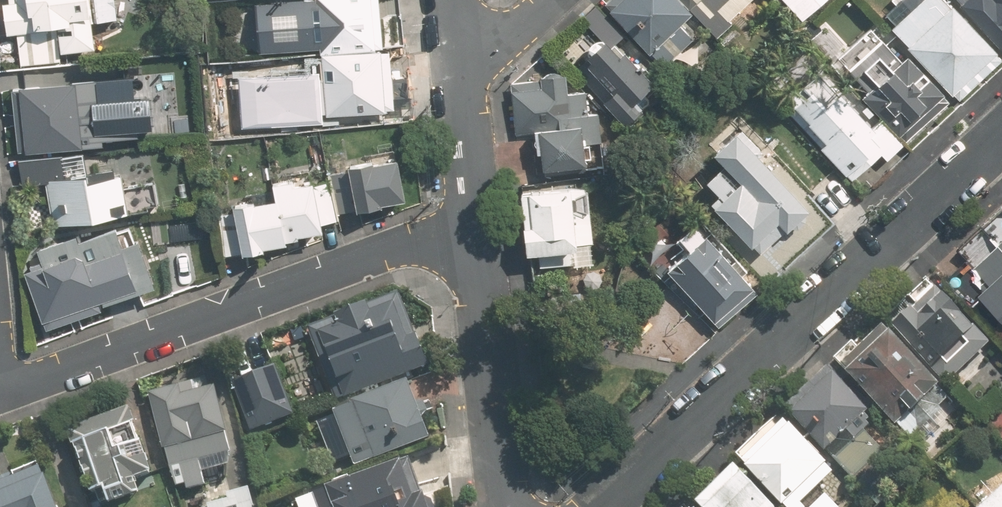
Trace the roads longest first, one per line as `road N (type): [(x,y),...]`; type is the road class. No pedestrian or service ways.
road 1 (residential): [(606,506),(1001,146)]
road 2 (residential): [(3,394),(434,237),(478,230)]
road 3 (residential): [(512,506),(478,230)]
road 4 (residential): [(478,230),(458,43)]

